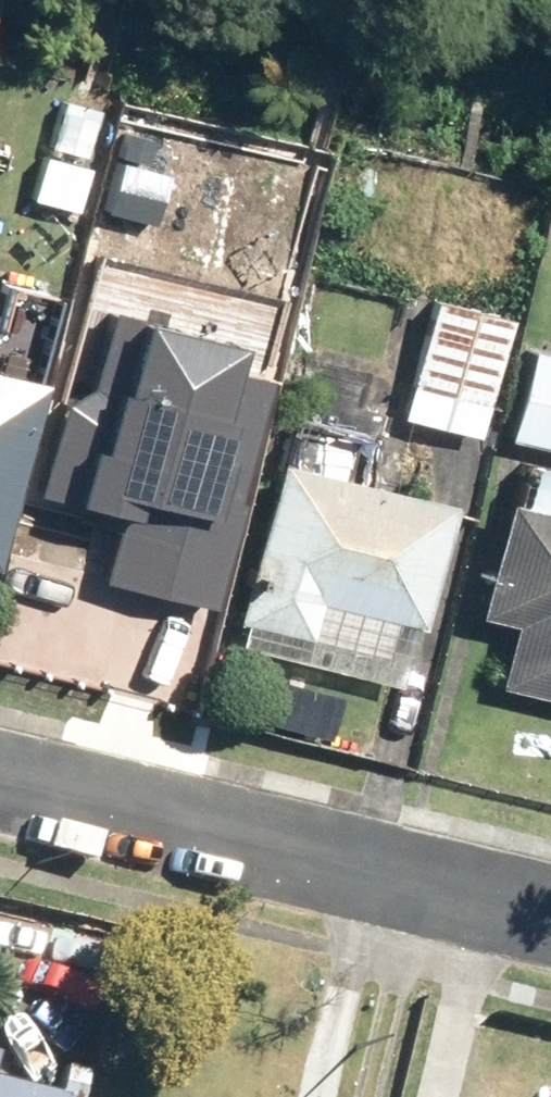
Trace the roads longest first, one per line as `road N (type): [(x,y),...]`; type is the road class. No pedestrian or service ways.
road 1 (residential): [(0,789),(550,923)]

